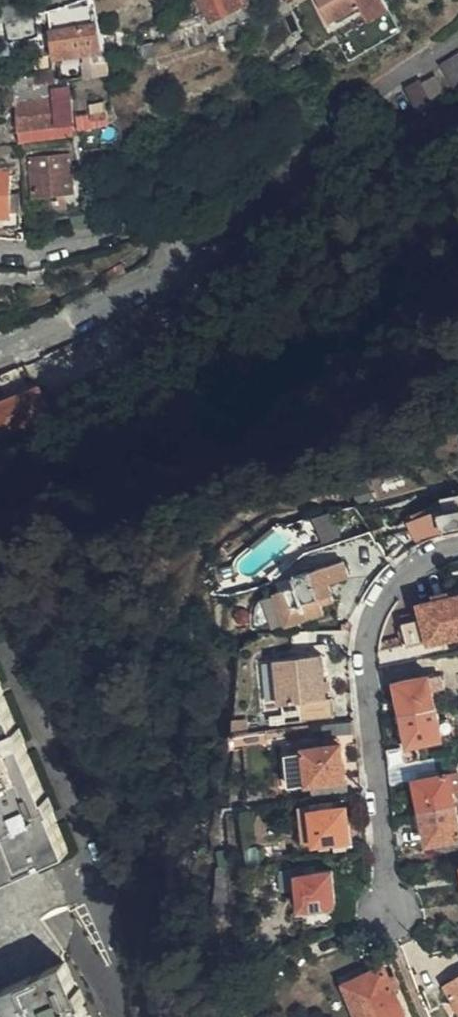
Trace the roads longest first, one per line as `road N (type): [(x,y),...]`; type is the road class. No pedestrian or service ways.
road 1 (residential): [(0,352),(169,276),(196,243),(144,225),(49,247),(0,248)]
road 2 (residential): [(457,547),(403,569),(374,619),(365,673),(386,925)]
road 3 (residential): [(11,649),(104,885),(129,1016)]

